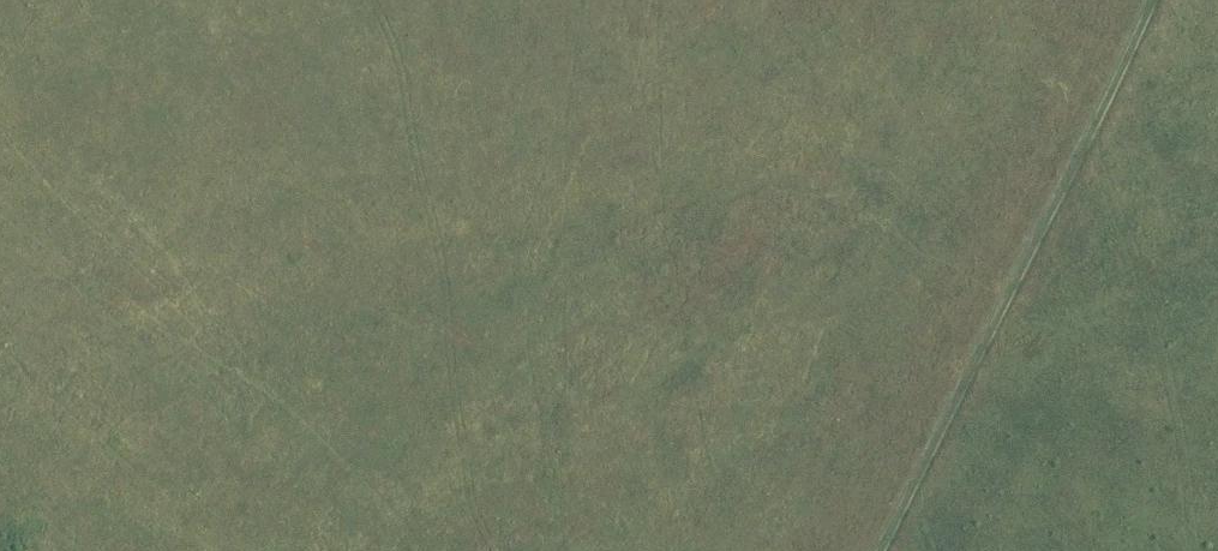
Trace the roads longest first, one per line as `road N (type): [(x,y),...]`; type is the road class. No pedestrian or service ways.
road 1 (track): [(878,550),(1154,0)]

